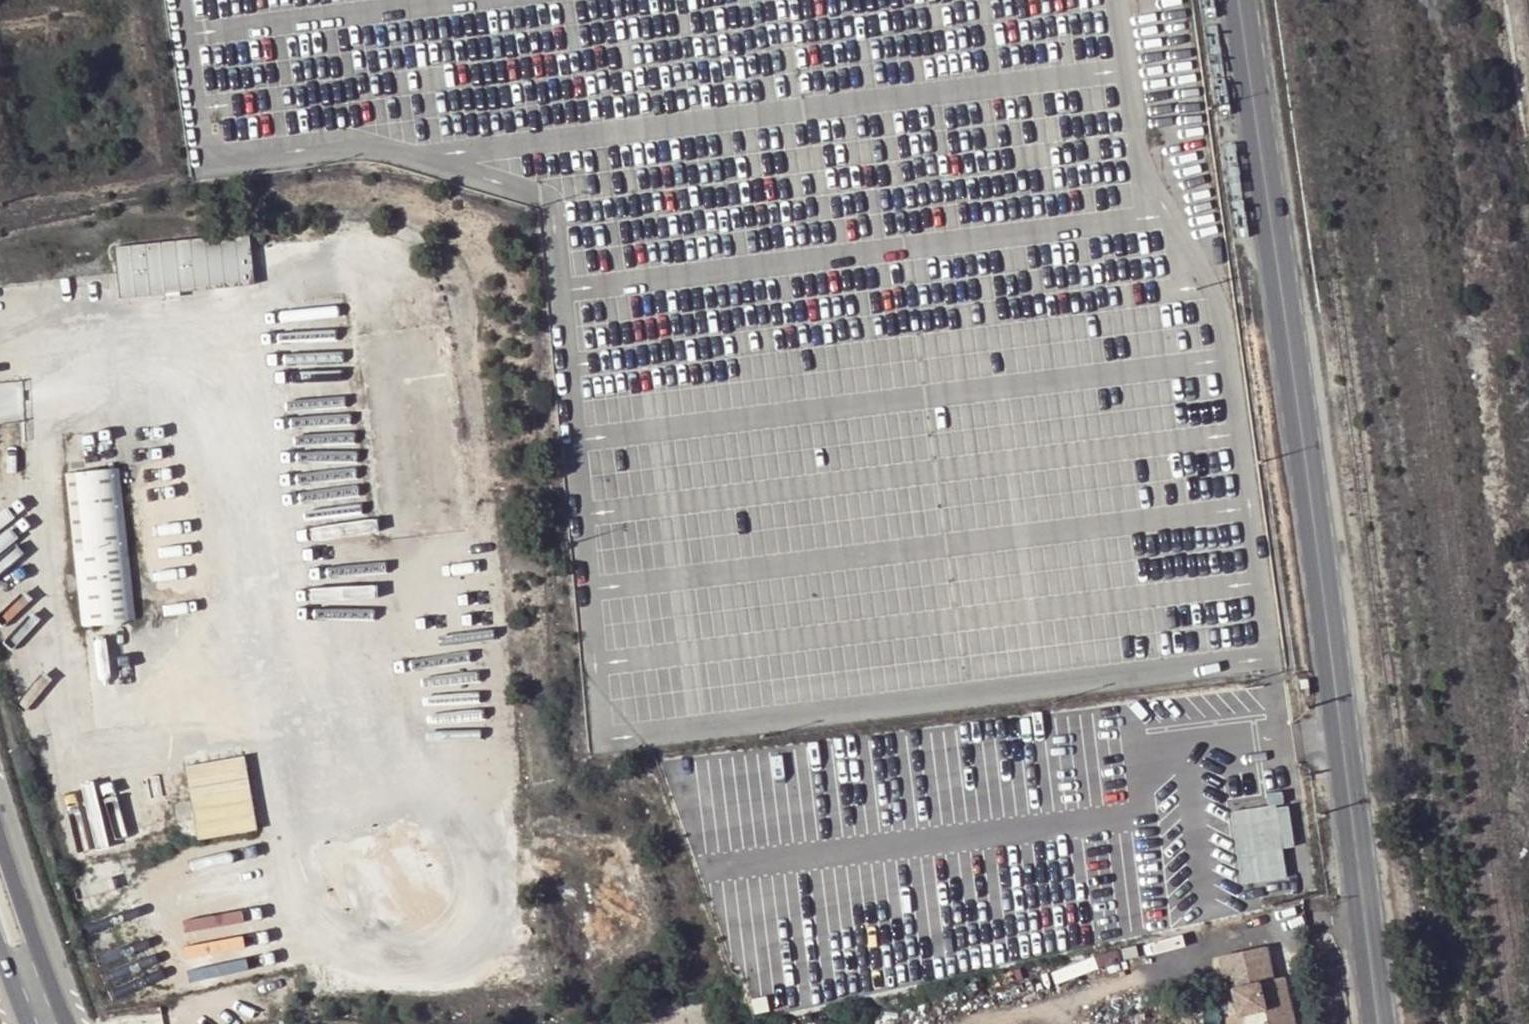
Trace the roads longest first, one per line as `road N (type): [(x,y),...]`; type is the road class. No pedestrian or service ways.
road 1 (secondary): [(1237,0),(1378,1023)]
road 2 (primary): [(67,1023),(0,834)]

